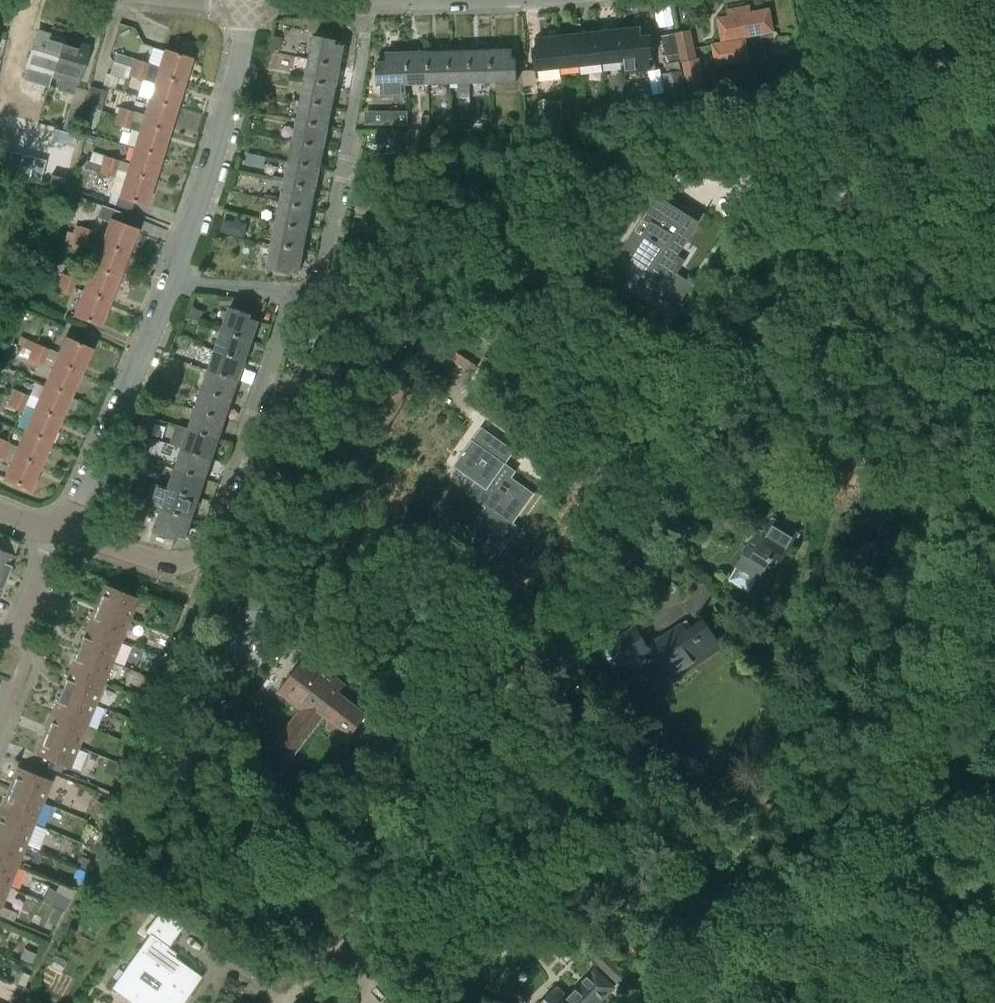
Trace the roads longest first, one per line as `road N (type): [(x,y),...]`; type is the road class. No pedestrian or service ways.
road 1 (unclassified): [(950,0),(890,130),(801,282),(290,1002)]
road 2 (residential): [(63,532),(166,562),(204,548),(282,321),(307,292)]
road 3 (residential): [(307,292),(319,278),(368,0)]
road 4 (unclassified): [(713,1002),(798,962),(994,898)]
road 5 (residential): [(178,280),(250,2)]
road 6 (residential): [(63,532),(178,280)]
road 7 (residential): [(307,292),(178,280)]

